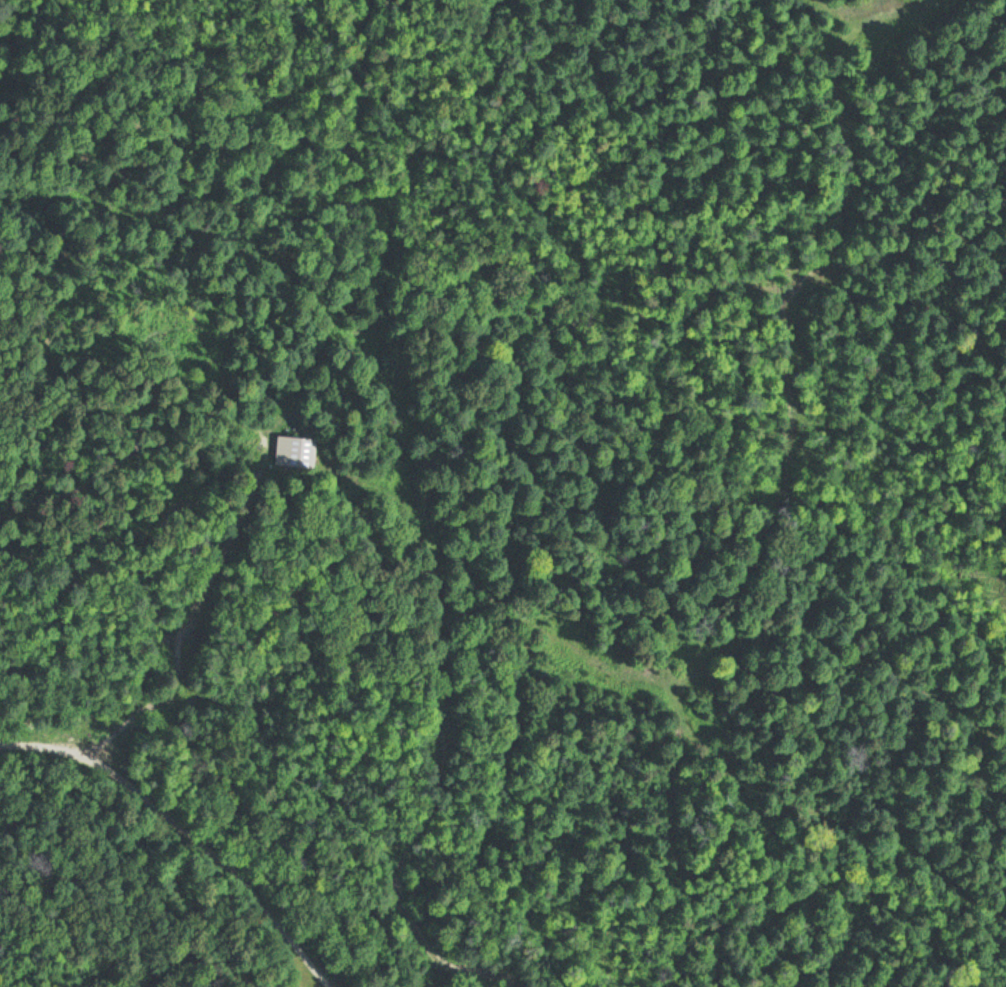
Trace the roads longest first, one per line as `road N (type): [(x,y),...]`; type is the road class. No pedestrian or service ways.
road 1 (residential): [(333,986),(248,884),(115,775),(44,743),(0,743)]

